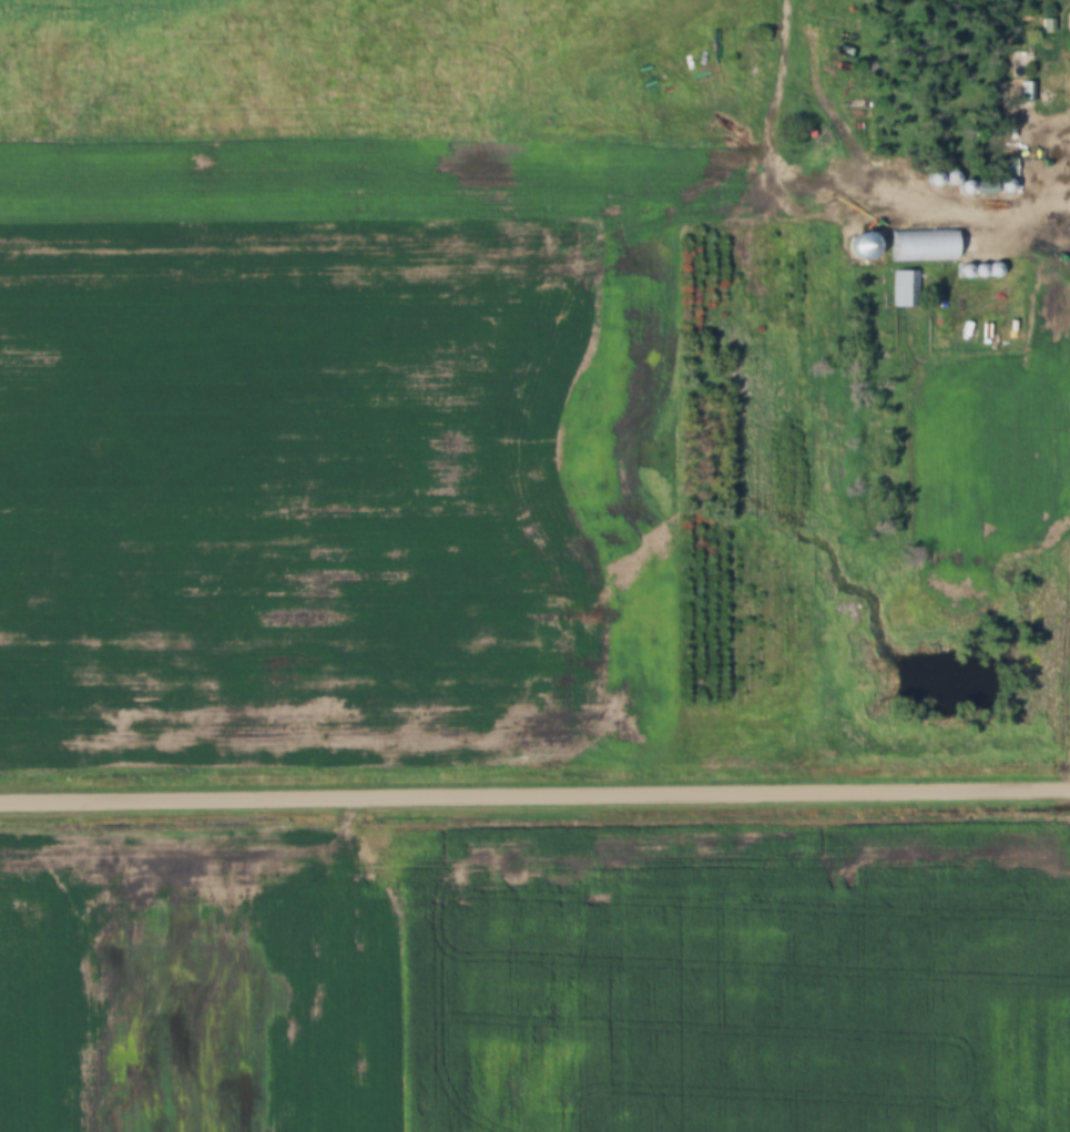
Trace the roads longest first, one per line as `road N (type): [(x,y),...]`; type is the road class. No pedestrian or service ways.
road 1 (residential): [(0,804),(1069,791)]

